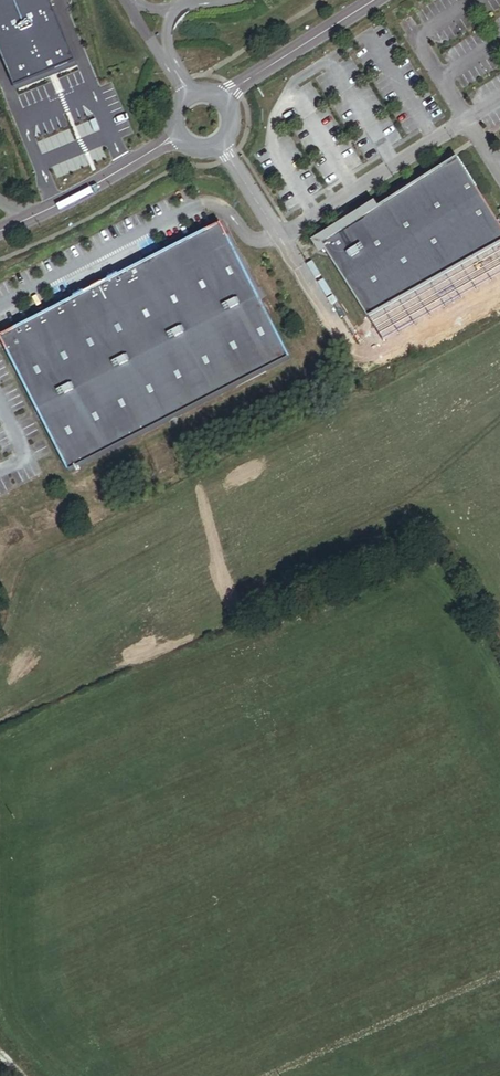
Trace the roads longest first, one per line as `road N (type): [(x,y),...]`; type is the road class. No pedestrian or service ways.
road 1 (tertiary): [(178,135),(0,231)]
road 2 (tertiary): [(224,101),(376,0)]

